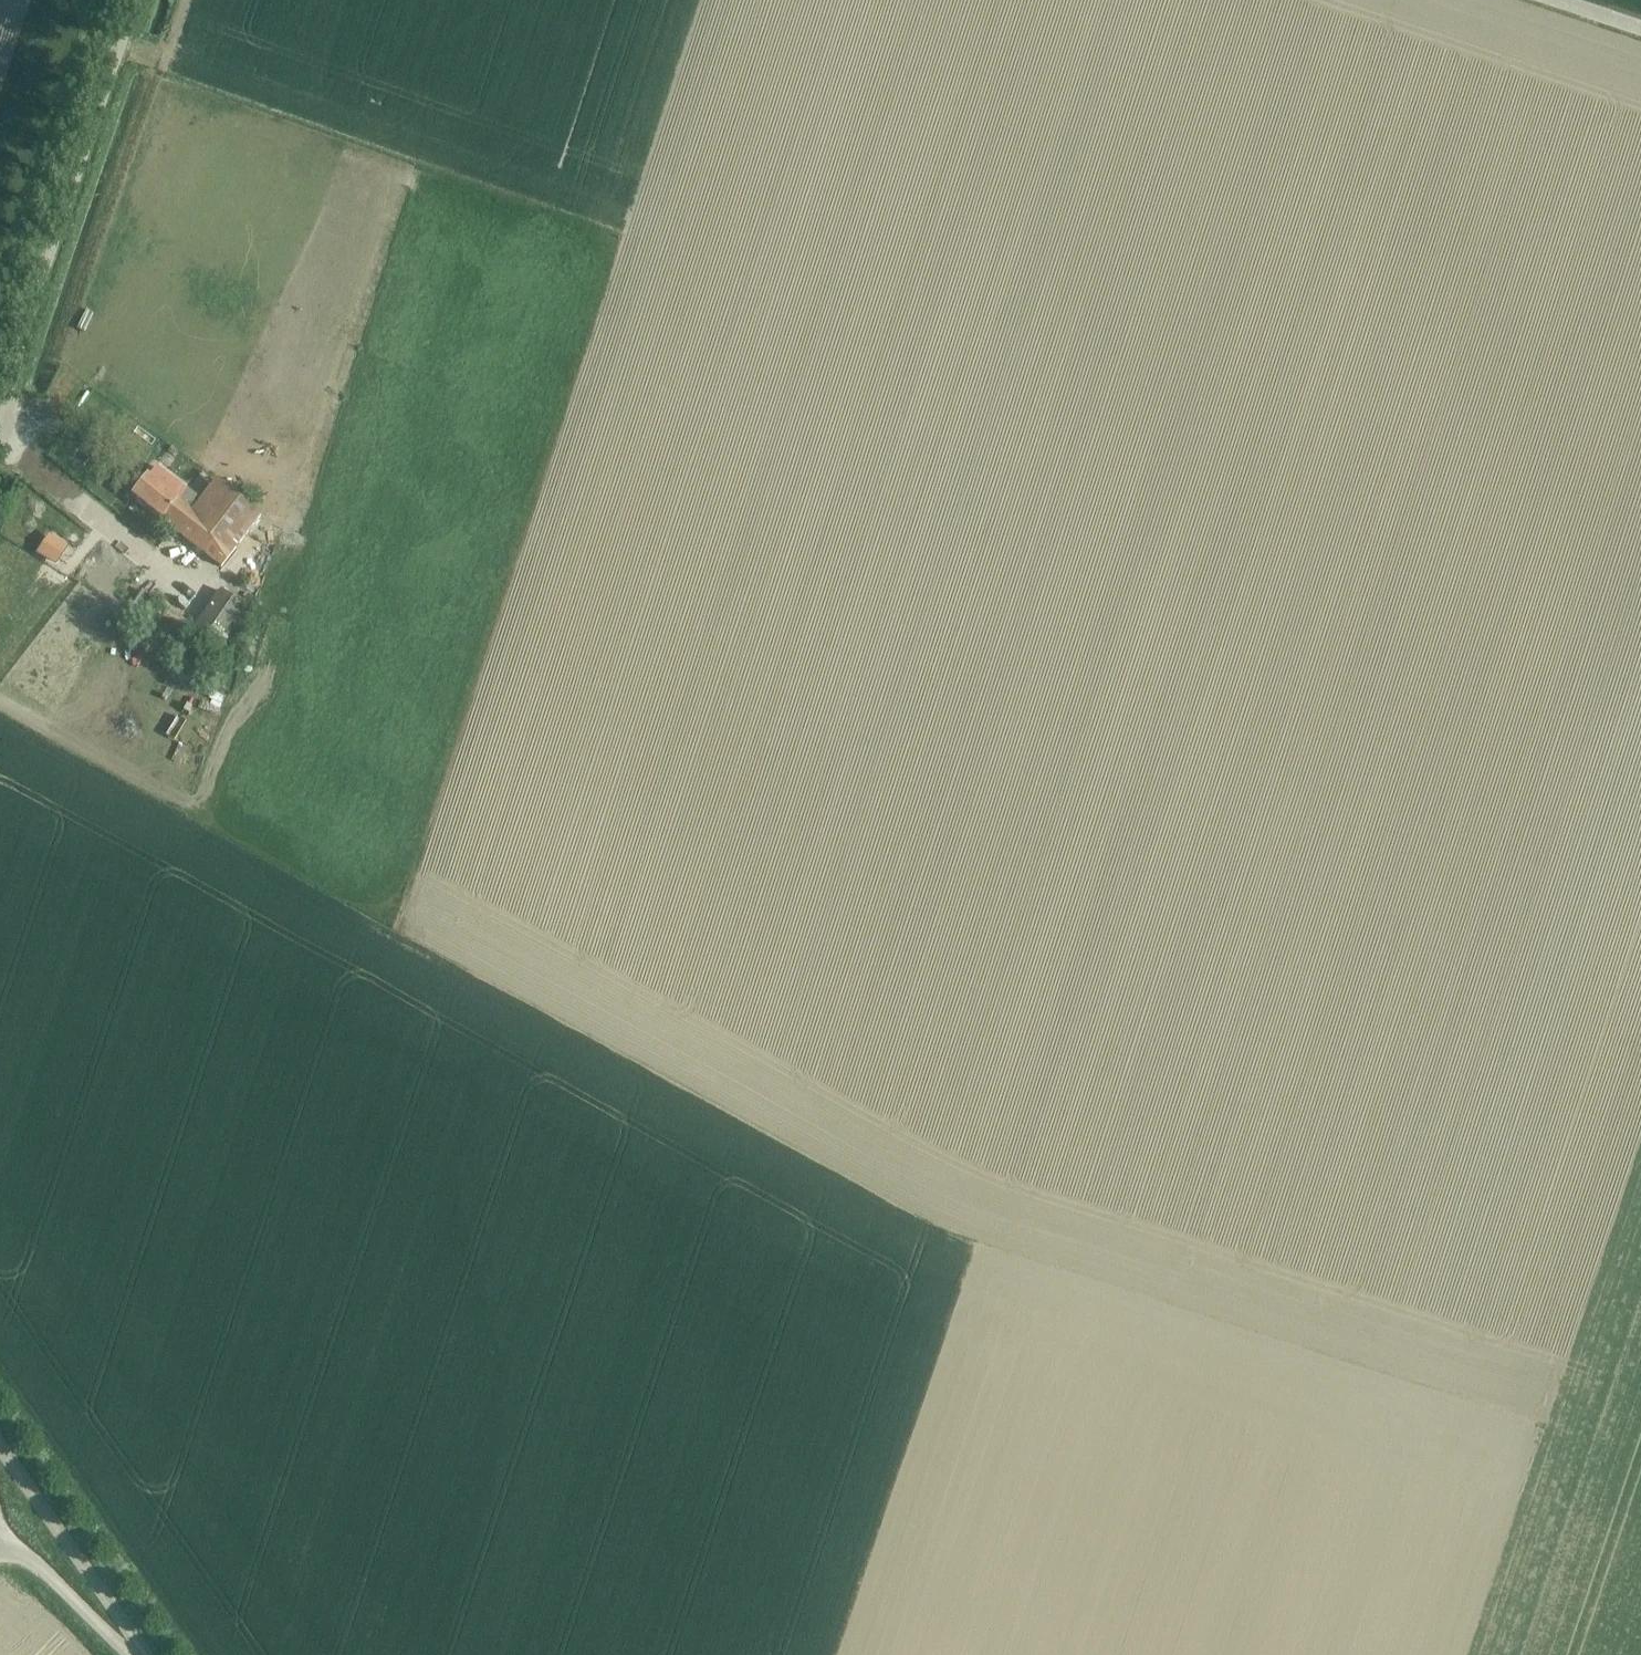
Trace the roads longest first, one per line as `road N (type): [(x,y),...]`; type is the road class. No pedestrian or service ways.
road 1 (unclassified): [(0,391),(130,0)]
road 2 (unclassified): [(141,1650),(0,1454)]
road 3 (unclassified): [(0,1549),(28,1558),(124,1647),(141,1650)]

